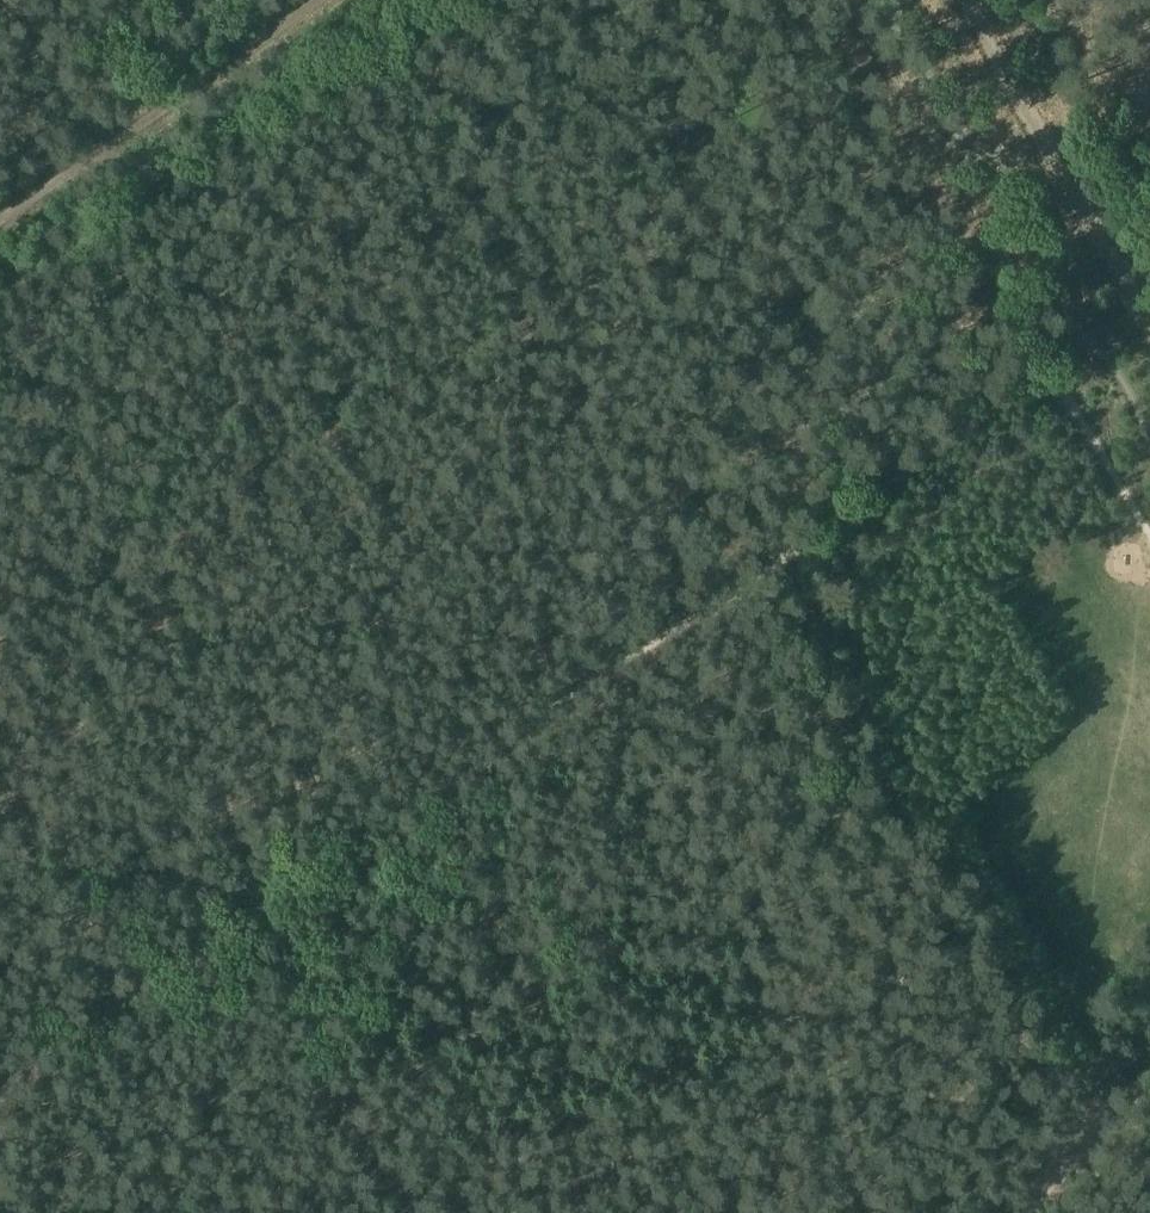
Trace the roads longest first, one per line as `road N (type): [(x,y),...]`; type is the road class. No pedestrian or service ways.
road 1 (track): [(968,0),(1149,317)]
road 2 (track): [(1149,1025),(1109,1063),(1024,1212)]

